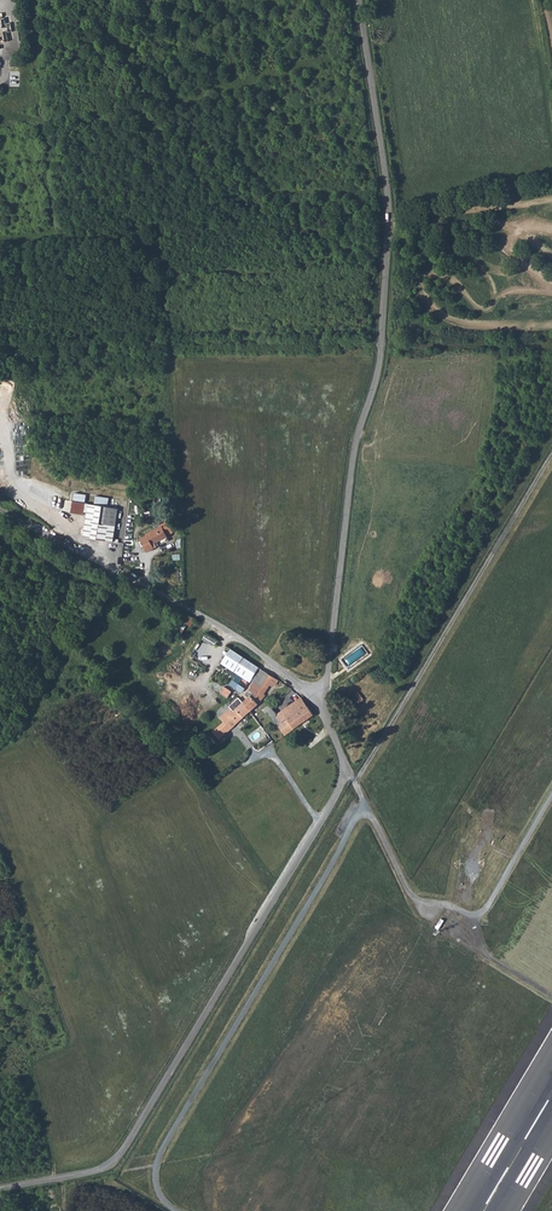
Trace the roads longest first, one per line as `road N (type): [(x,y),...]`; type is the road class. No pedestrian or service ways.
road 1 (unclassified): [(359,0),(386,180),(382,349),(356,440),(323,707)]
road 2 (unclassified): [(321,821),(115,1161),(0,1189)]
road 3 (track): [(551,456),(353,783)]
road 4 (unclassified): [(323,707),(222,630),(0,510)]
road 5 (track): [(55,1179),(33,1063),(64,1054),(71,1036),(21,891)]
road 6 (residential): [(321,821),(270,753),(257,757),(238,731)]
road 7 (unclassified): [(323,707),(346,765),(321,821)]

